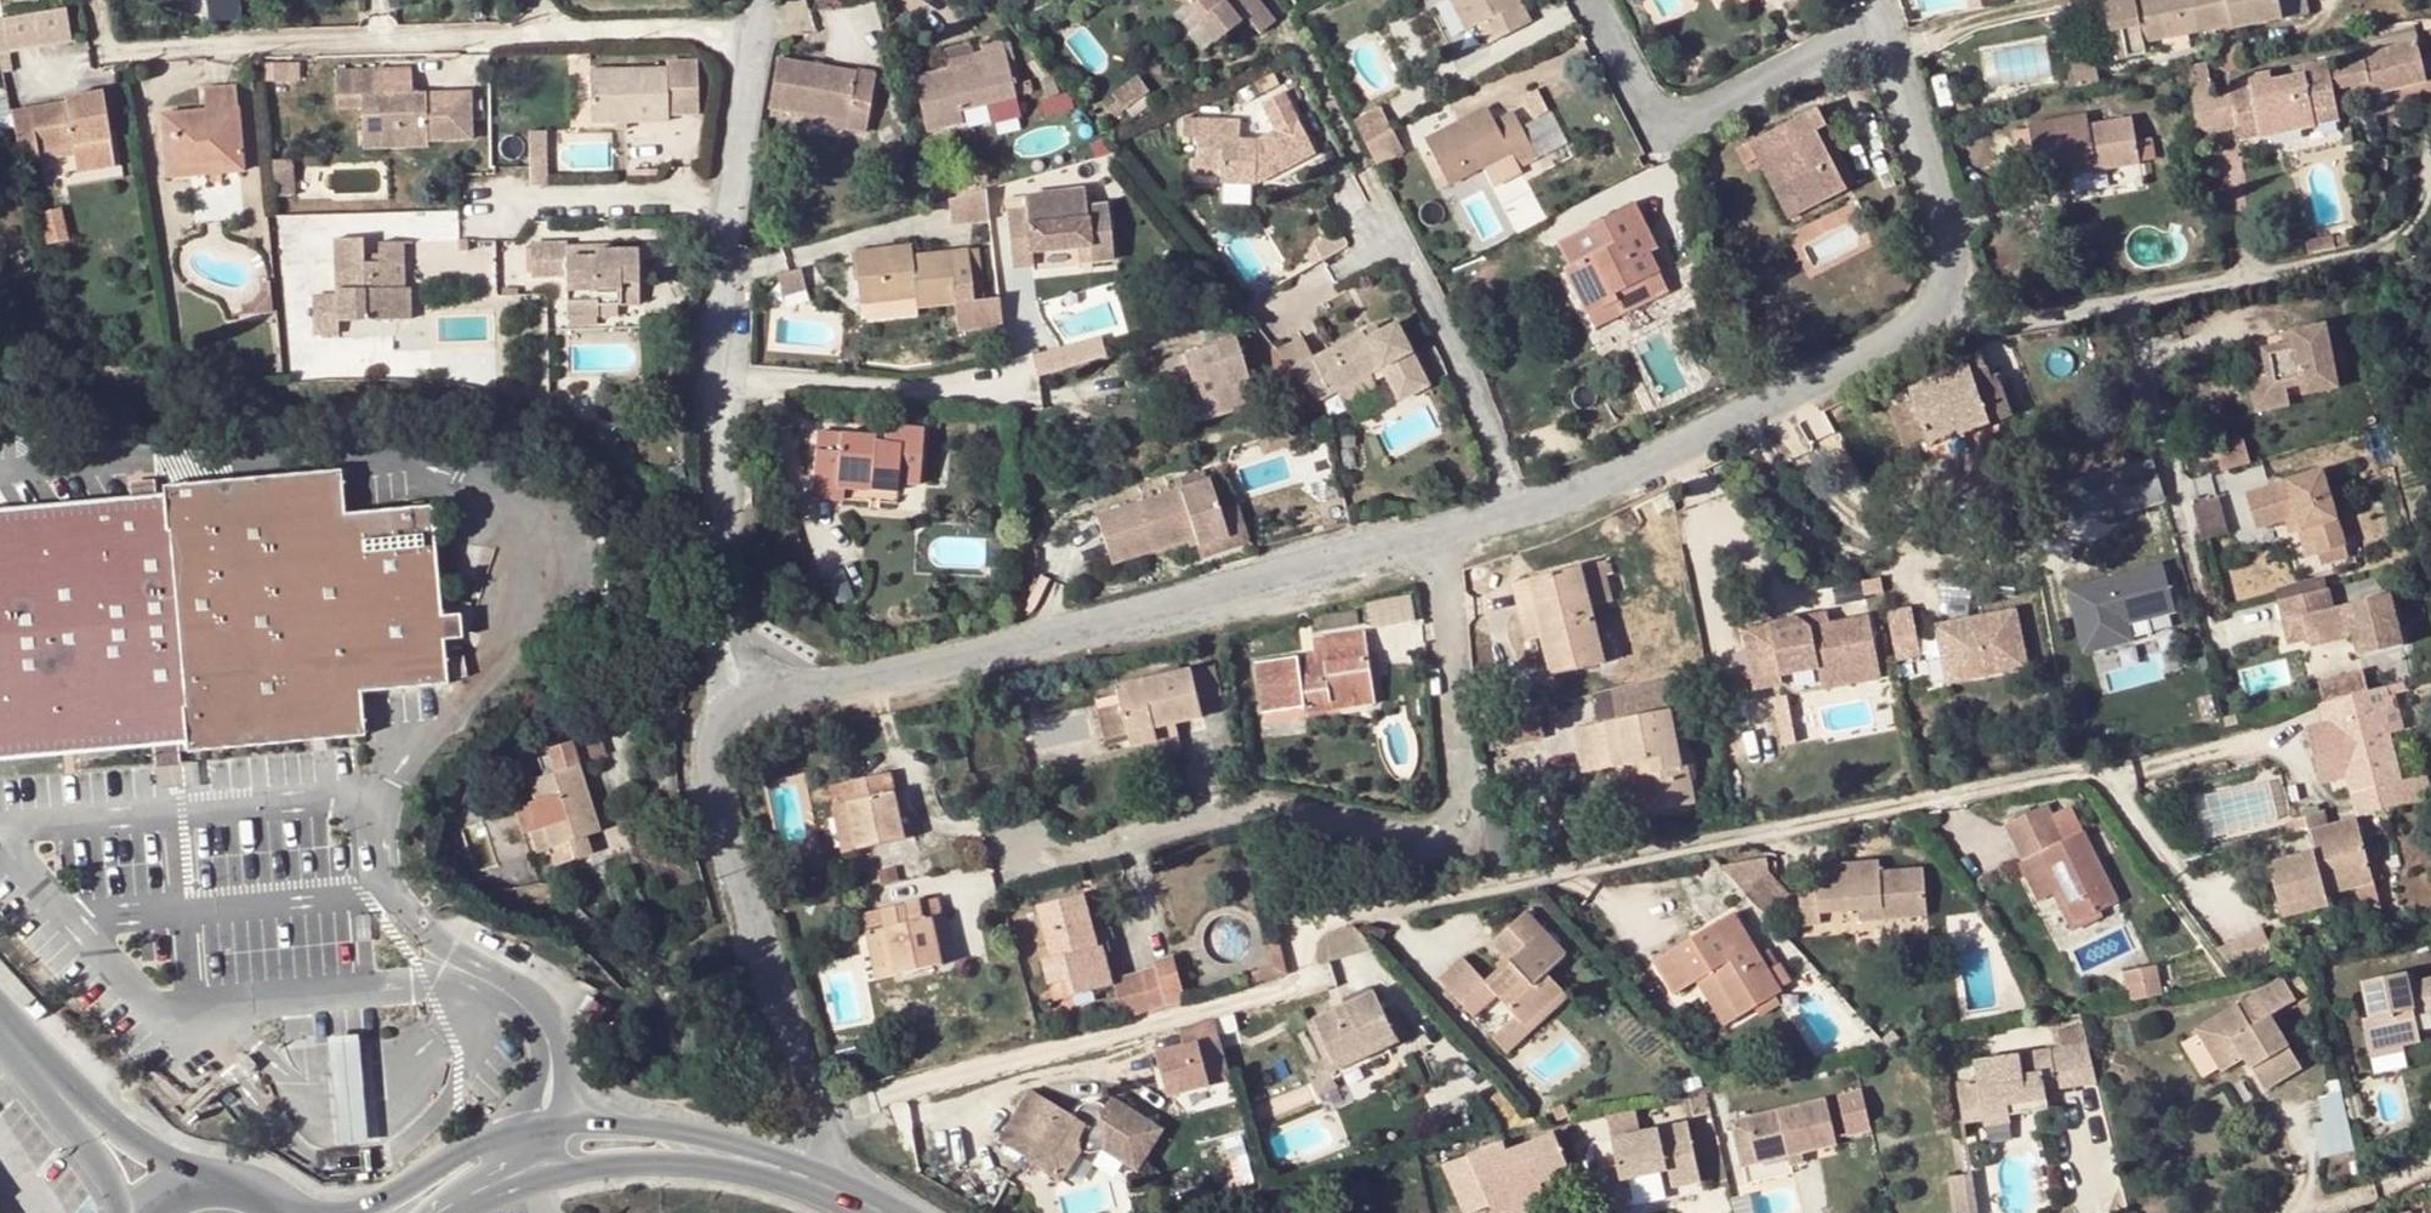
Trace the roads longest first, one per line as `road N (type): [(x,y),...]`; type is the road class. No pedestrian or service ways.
road 1 (residential): [(2181,872),(2109,781),(2077,769),(1308,922),(1295,939),(1304,969),(1293,987),(814,1116)]
road 2 (residential): [(1428,537),(1453,799),(1443,826),(1411,840),(1270,808),(1015,861)]
road 3 (residential): [(94,1),(102,44),(112,53),(758,34)]
road 4 (residential): [(755,699),(962,659),(1428,537)]
road 5 (residential): [(2430,170),(2422,207),(2387,245),(2345,257),(2007,325),(1973,321),(1936,303)]
road 6 (tertiary): [(799,1176),(692,1134),(579,1121),(500,1134),(351,1212)]
road 7 (residential): [(1512,514),(1621,478),(1889,342),(1936,303)]
road 8 (residential): [(814,1116),(718,805),(713,759),(727,712)]
road 9 (residential): [(1592,0),(1662,134),(1886,24)]
road 10 (tertiary): [(464,1212),(539,1181),(607,1166),(799,1176)]
road 11 (residential): [(1374,224),(1410,258),(1512,514)]
road 12 (residential): [(1021,385),(911,392),(727,381)]
road 13 (residential): [(1936,303),(1952,262),(1951,234),(1886,24)]
road 14 (residential): [(488,205),(743,201)]
road 15 (residential): [(727,594),(727,381)]
road 16 (primary): [(225,1175),(171,1161),(43,1074)]
road 17 (residential): [(727,381),(743,201)]
road 18 (residential): [(743,201),(758,34)]
road 19 (primary): [(43,1074),(110,1179),(122,1212)]
road 20 (residential): [(727,594),(716,676),(727,712)]

